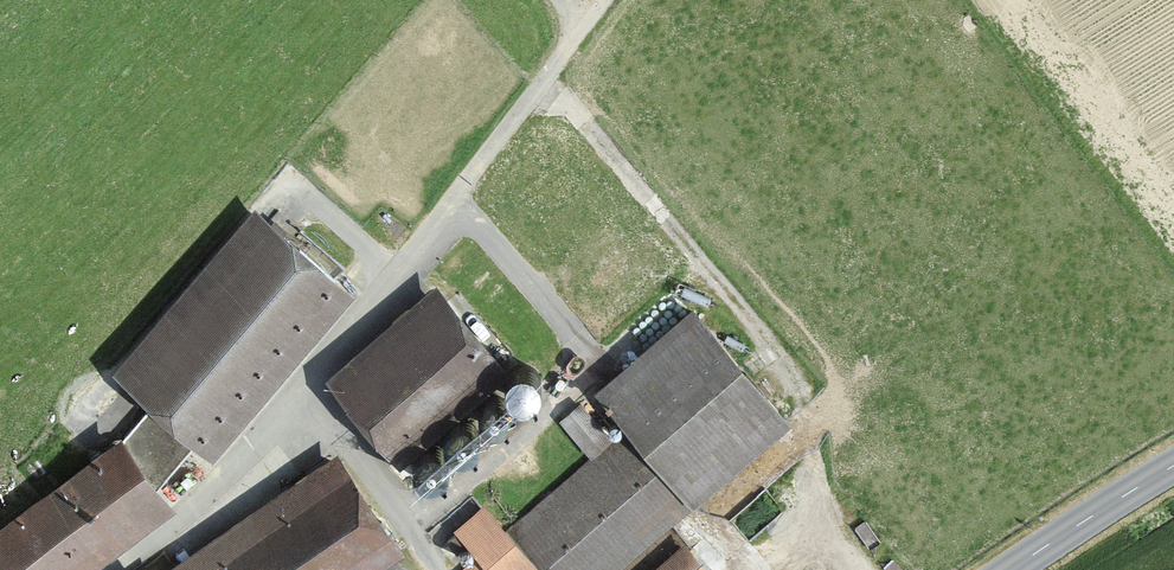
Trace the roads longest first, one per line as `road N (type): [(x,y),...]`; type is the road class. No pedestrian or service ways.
road 1 (residential): [(118,569),(184,521),(444,221),(583,30)]
road 2 (track): [(648,209),(800,399),(802,472)]
road 3 (secondary): [(1011,569),(1173,469)]

